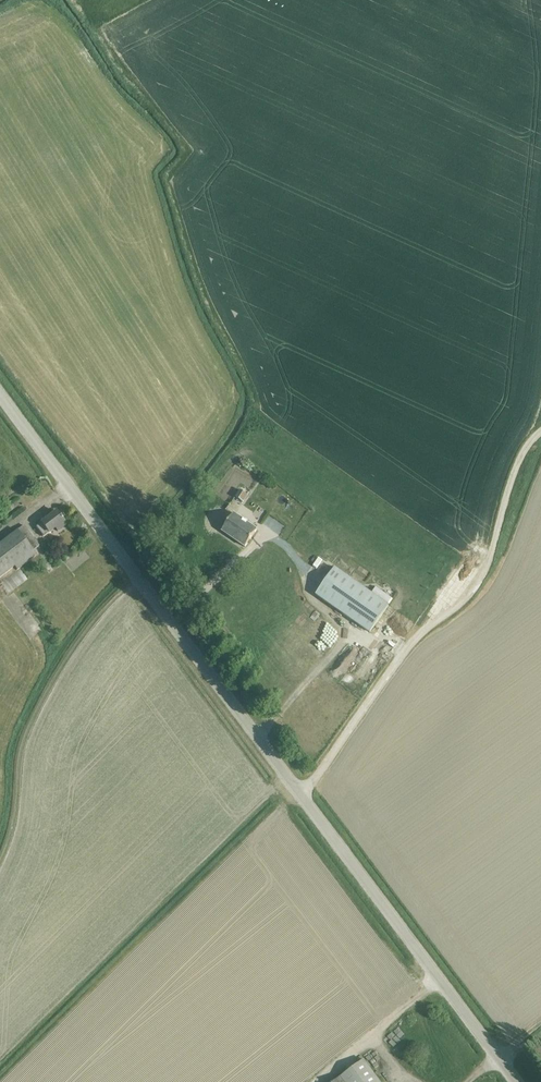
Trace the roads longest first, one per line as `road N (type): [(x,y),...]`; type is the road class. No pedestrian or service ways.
road 1 (unclassified): [(523,1081),(0,395)]
road 2 (track): [(303,789),(405,648),(464,604),(489,569),(512,473),(540,427)]

